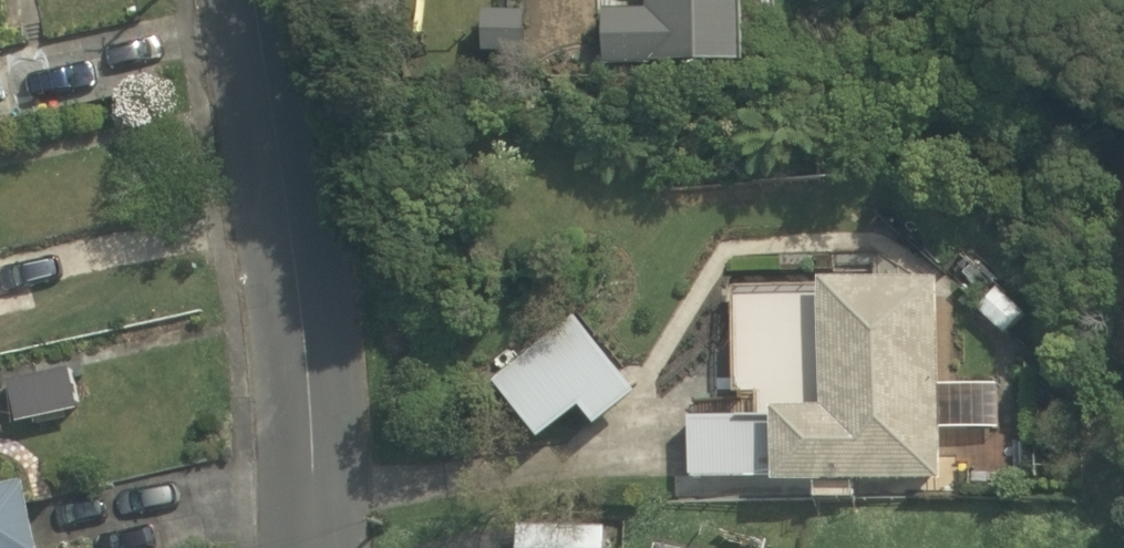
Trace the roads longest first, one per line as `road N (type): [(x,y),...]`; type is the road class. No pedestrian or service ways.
road 1 (residential): [(321,547),(293,244),(246,0)]

